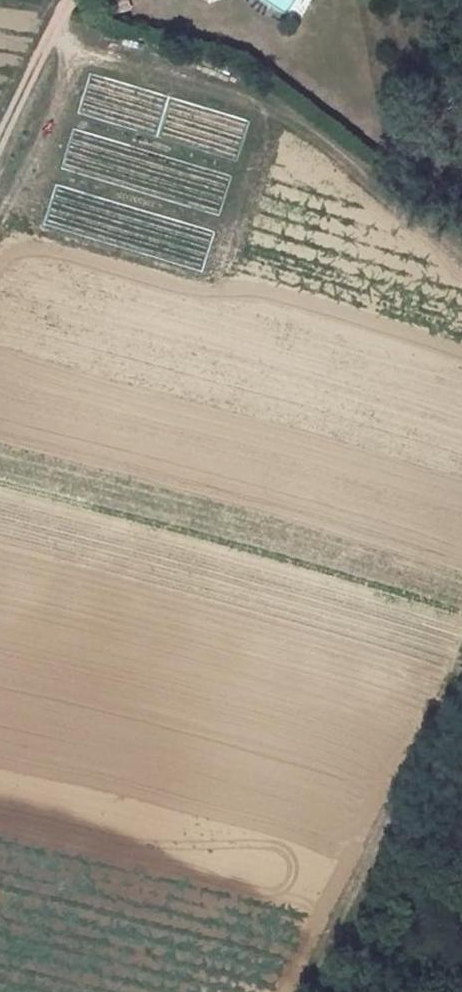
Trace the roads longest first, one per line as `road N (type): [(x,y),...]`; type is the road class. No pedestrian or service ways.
road 1 (track): [(0,160),(79,0)]

